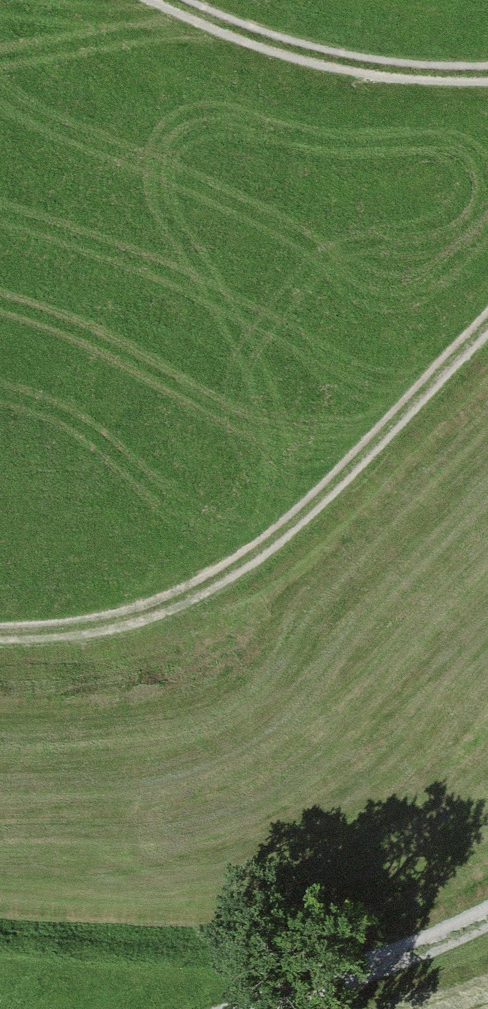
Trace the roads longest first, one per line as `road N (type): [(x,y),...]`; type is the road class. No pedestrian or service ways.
road 1 (track): [(487,322),(295,521),(187,593),(68,629),(0,630)]
road 2 (track): [(487,75),(434,78),(329,58),(199,18),(168,0)]
road 3 (track): [(487,917),(248,1008)]

